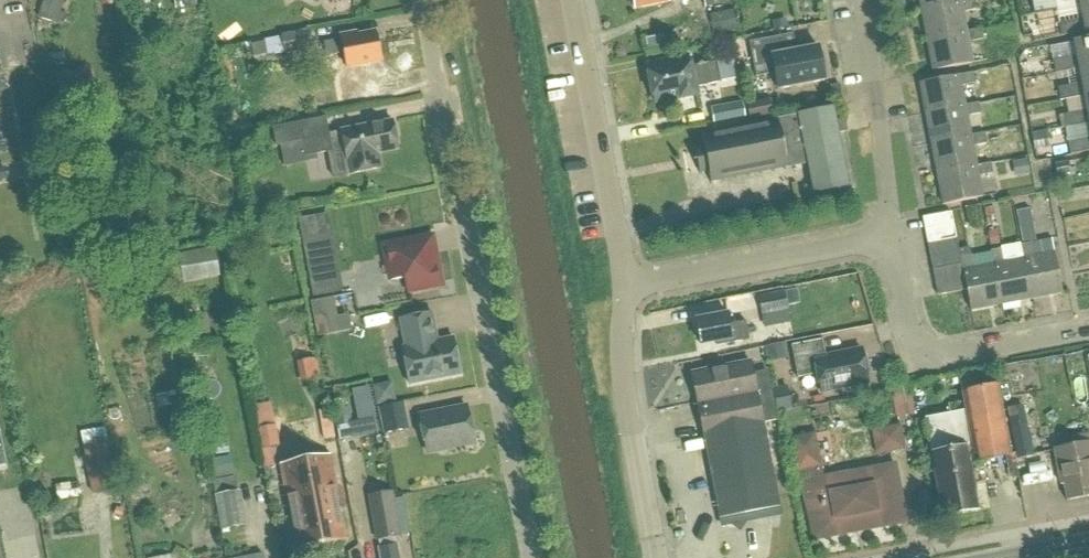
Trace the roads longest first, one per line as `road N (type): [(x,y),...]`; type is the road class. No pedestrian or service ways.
road 1 (residential): [(459,208),(530,557)]
road 2 (residential): [(574,0),(623,289)]
road 3 (residential): [(891,236),(914,337),(927,353),(945,358),(1088,329)]
road 4 (residential): [(623,289),(891,236)]
road 5 (residential): [(623,289),(625,390),(655,557)]
road 6 (residential): [(891,236),(861,0)]
road 7 (residential): [(421,0),(449,149)]

